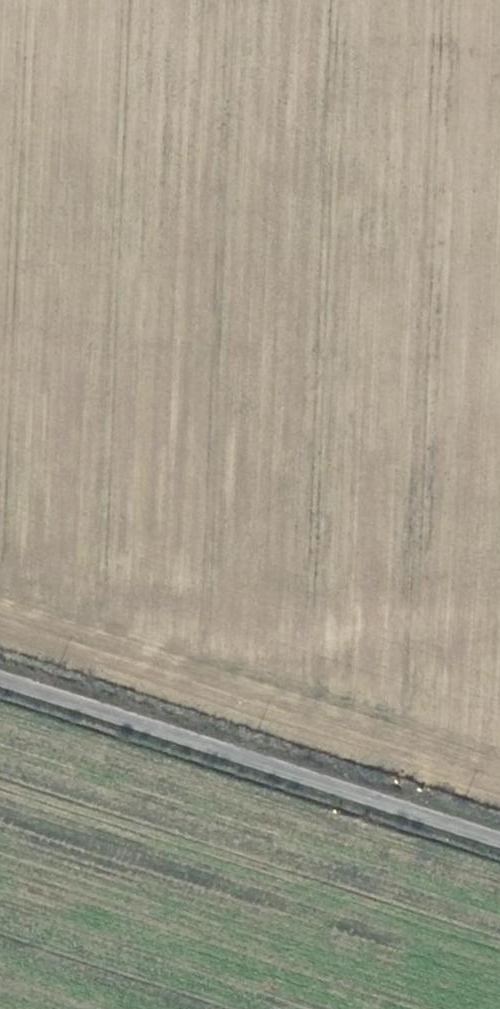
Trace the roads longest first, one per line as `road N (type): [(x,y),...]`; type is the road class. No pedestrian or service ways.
road 1 (unclassified): [(499,837),(0,679)]

